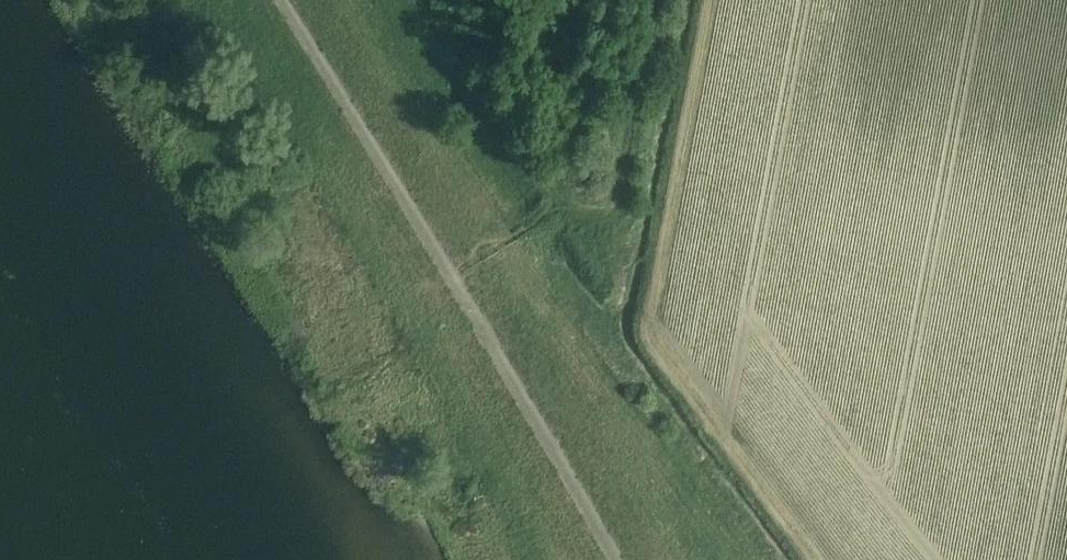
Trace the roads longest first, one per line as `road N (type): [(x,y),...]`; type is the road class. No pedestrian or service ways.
road 1 (unclassified): [(618,559),(279,0)]
road 2 (track): [(425,0),(491,107),(537,130),(577,135),(611,115),(647,66),(656,0)]

